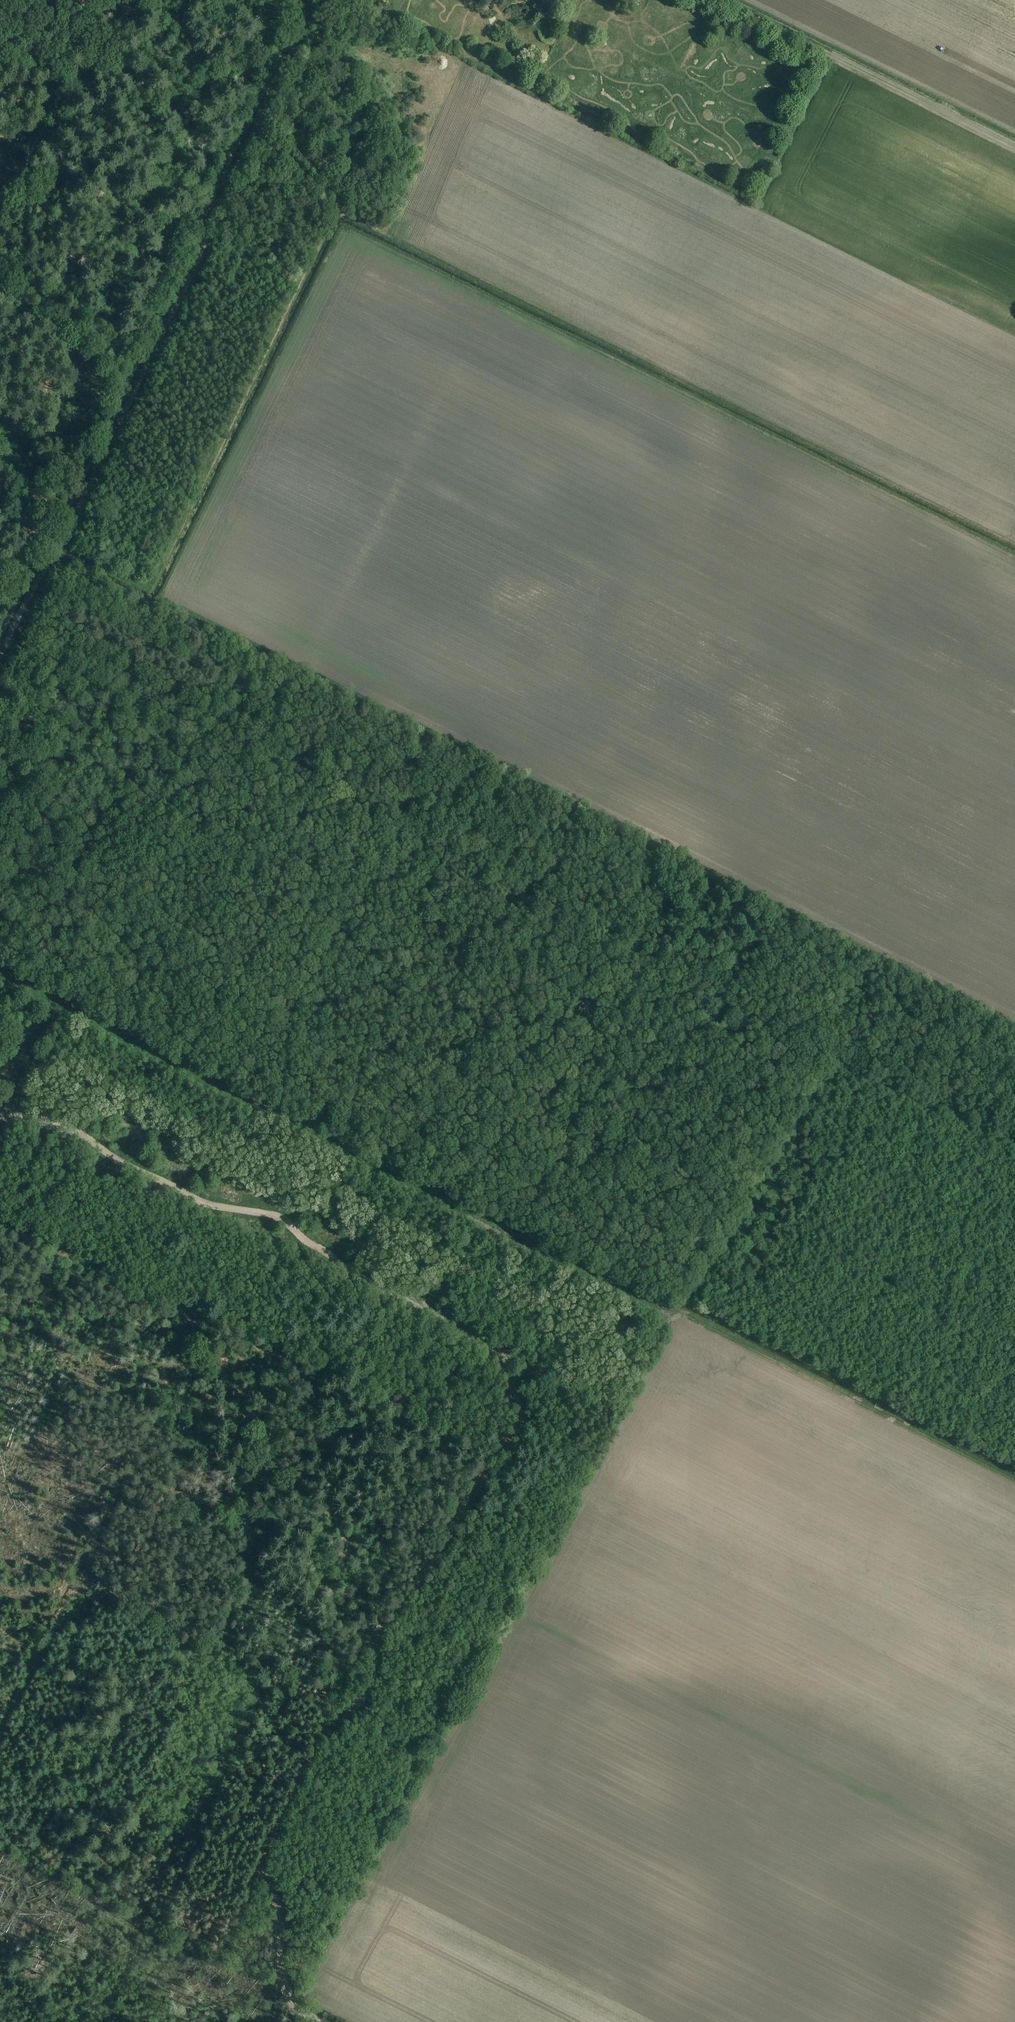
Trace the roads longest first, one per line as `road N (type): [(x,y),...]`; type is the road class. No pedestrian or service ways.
road 1 (track): [(144,368),(305,23),(304,0)]
road 2 (track): [(0,666),(144,368)]
road 3 (track): [(722,0),(1014,146)]
road 4 (track): [(0,202),(95,57),(133,25),(141,0)]
road 5 (track): [(0,1860),(211,1965)]
road 6 (track): [(138,366),(0,262)]

